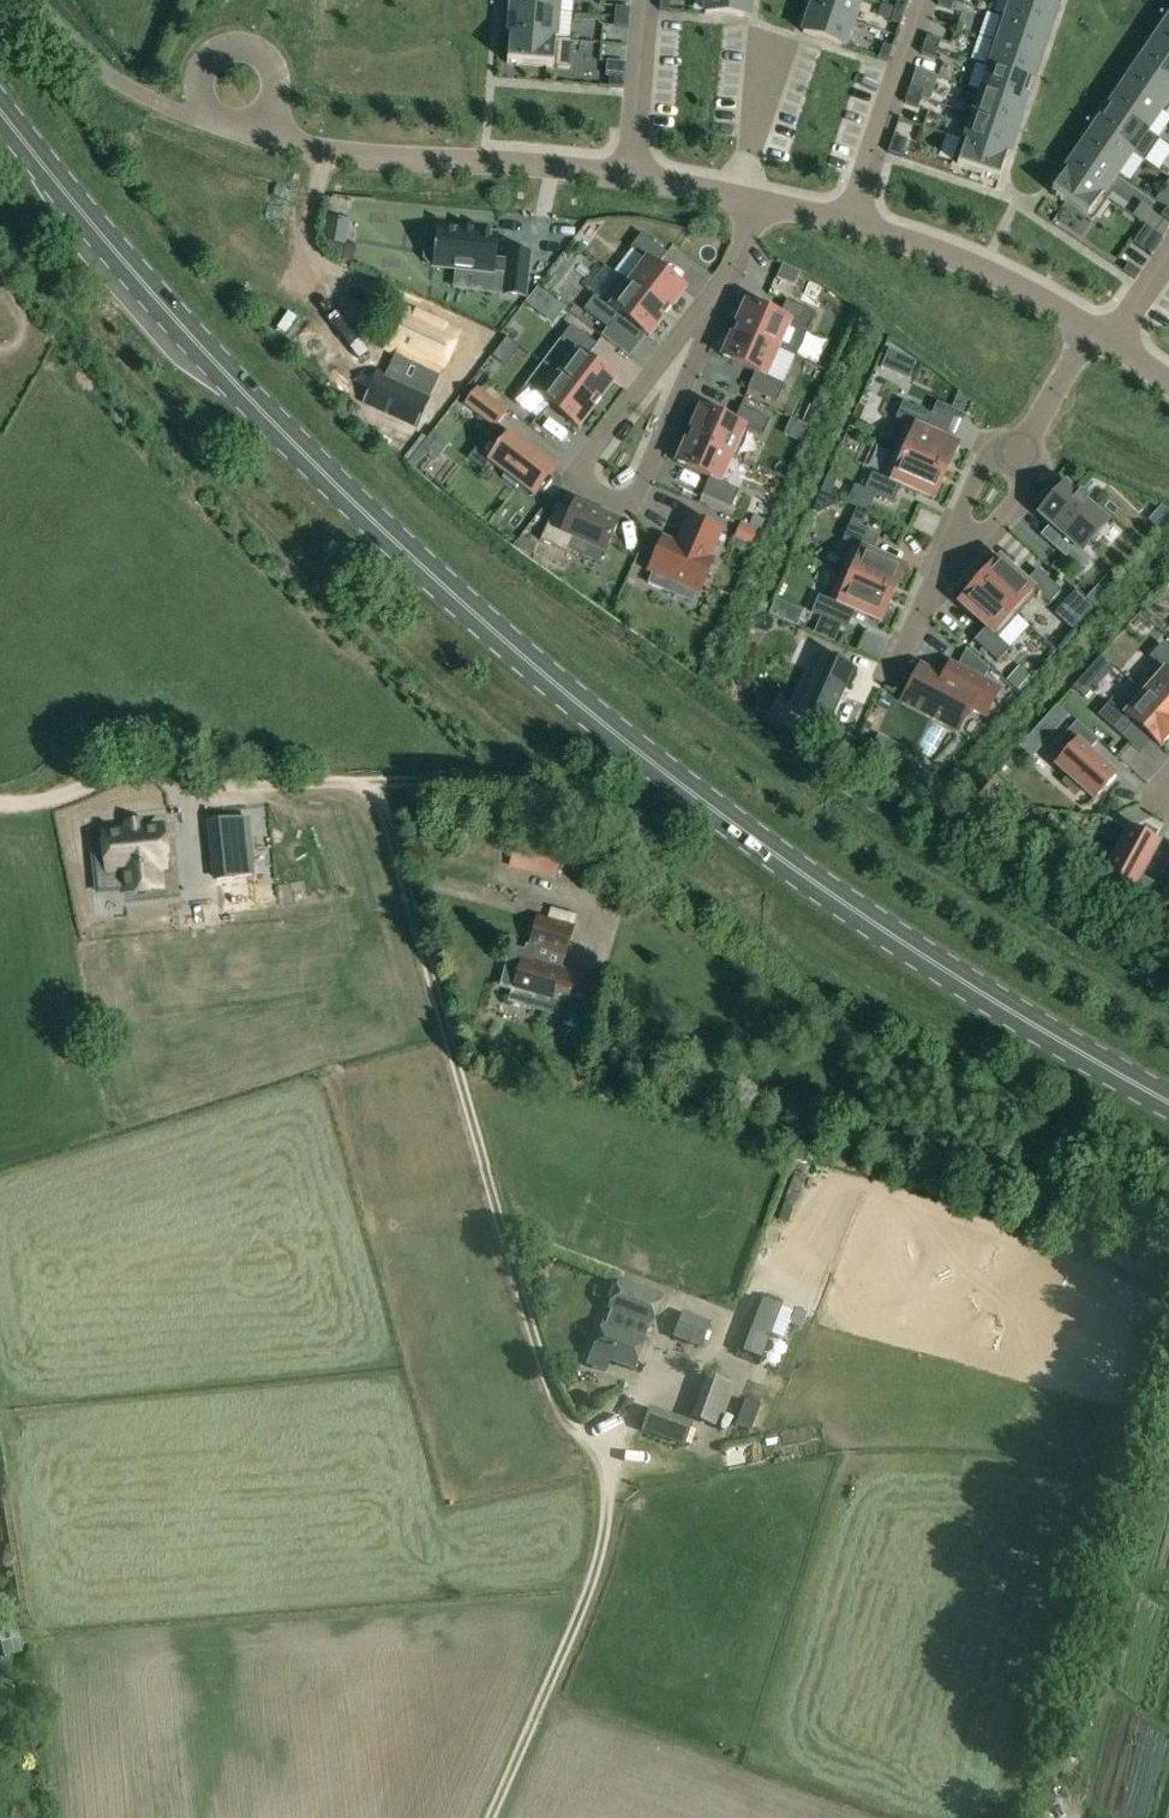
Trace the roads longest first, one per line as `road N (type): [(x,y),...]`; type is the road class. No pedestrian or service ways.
road 1 (primary): [(1168,1103),(970,987),(810,880),(525,660),(254,406),(92,231),(0,112)]
road 2 (unclassified): [(0,806),(42,802),(139,771),(244,788),(351,782),(381,805),(556,1405),(596,1447),(610,1476),(598,1566),(490,1817)]
road 3 (residential): [(712,305),(640,495),(625,505),(595,498),(584,465),(684,334)]
road 4 (residential): [(630,177),(294,147)]
road 5 (residential): [(1090,328),(967,262),(850,223)]
road 6 (residential): [(850,223),(927,0)]
road 7 (residential): [(294,147),(280,122),(274,72),(245,48),(217,52),(205,67),(203,96),(223,128)]
road 8 (residential): [(630,177),(642,0)]
road 9 (residential): [(957,549),(1043,467),(1038,417)]
road 10 (residential): [(740,197),(778,33)]
road 11 (residential): [(1038,417),(987,446),(957,549)]
road 12 (residential): [(957,549),(890,674)]

